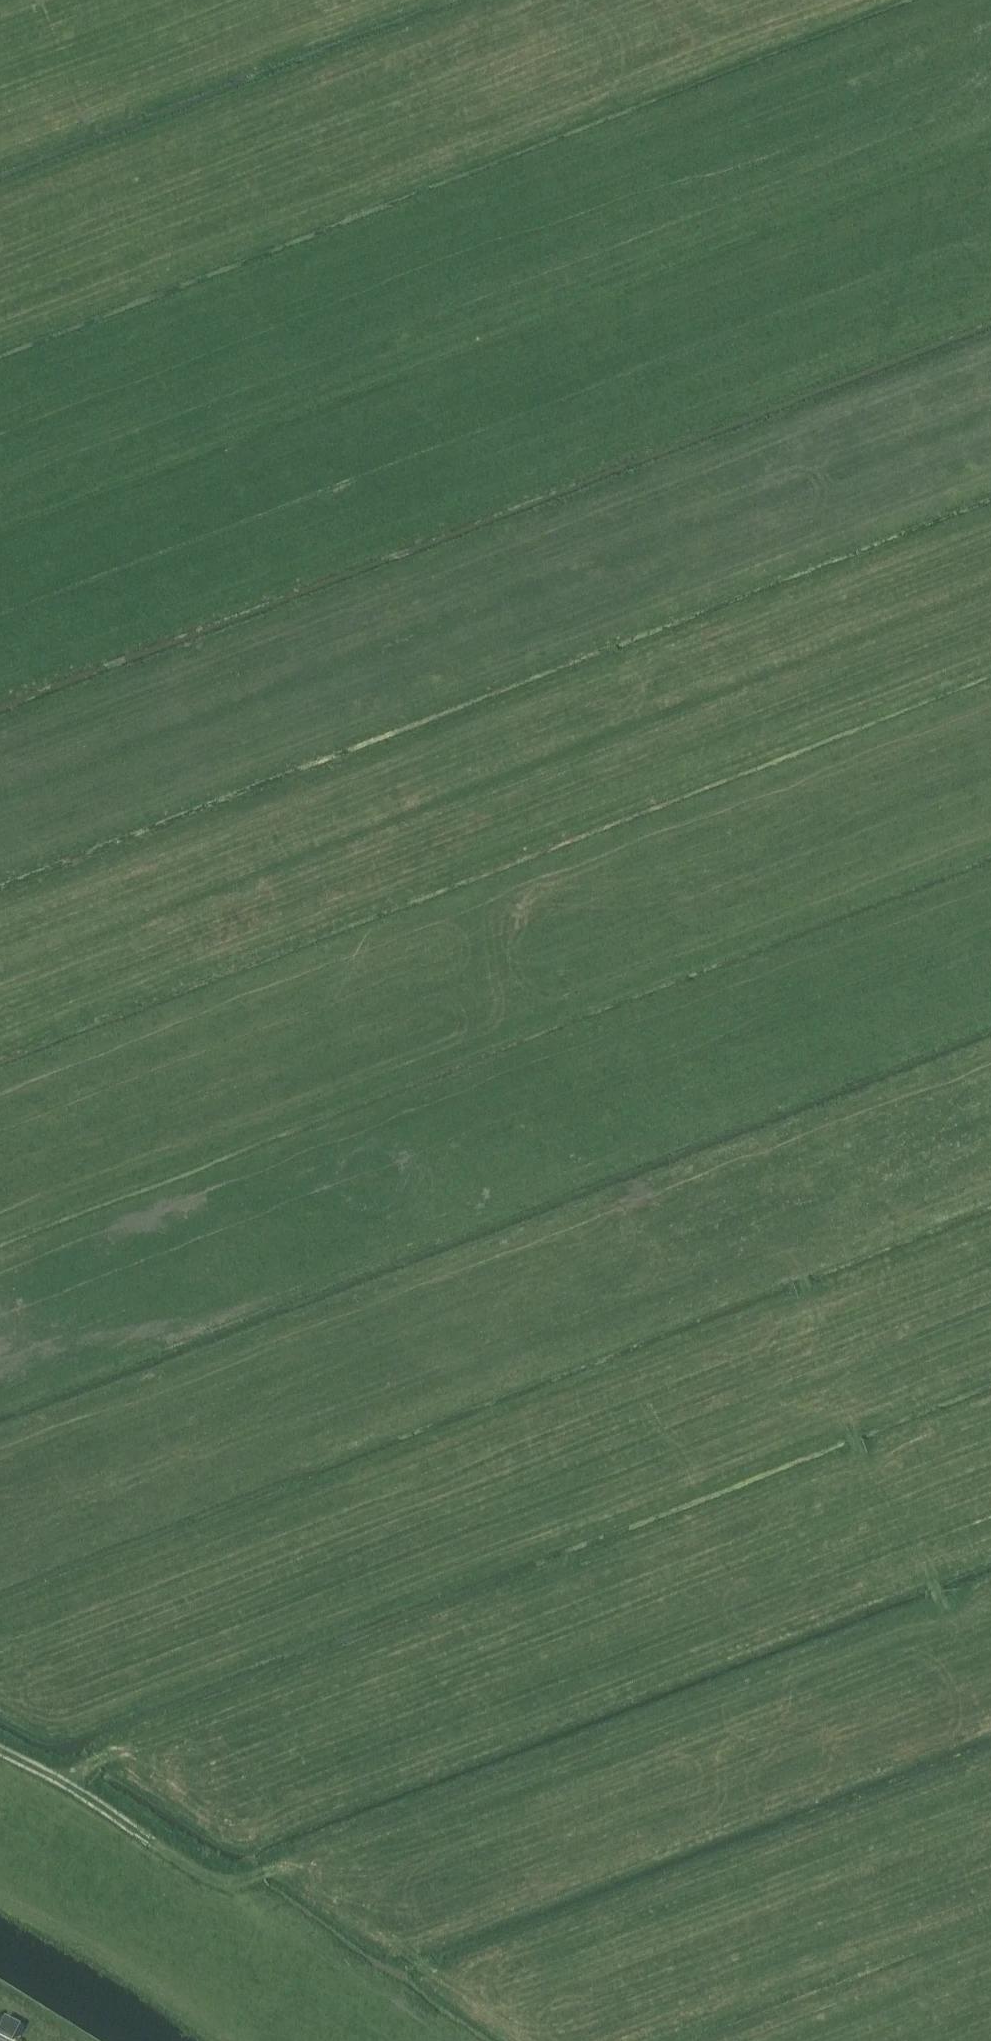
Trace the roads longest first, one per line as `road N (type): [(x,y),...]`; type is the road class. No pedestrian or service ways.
road 1 (track): [(196,2009),(0,1899)]

